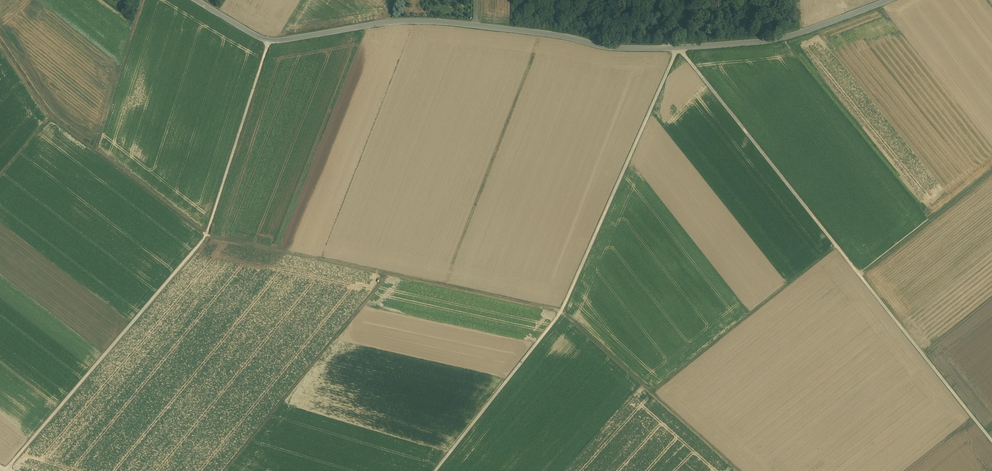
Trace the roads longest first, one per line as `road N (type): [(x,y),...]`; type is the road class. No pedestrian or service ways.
road 1 (track): [(440,470),(560,313),(678,48),(991,442)]
road 2 (track): [(0,42),(51,117),(206,235),(560,313),(735,470)]
road 3 (secondary): [(196,0),(268,41),(417,21),(640,49),(790,37),(888,0)]
road 4 (track): [(5,470),(206,235),(268,41)]
road 5 (track): [(648,395),(838,246)]
road 6 (track): [(991,173),(861,275)]
road 7 (track): [(146,0),(94,150)]

